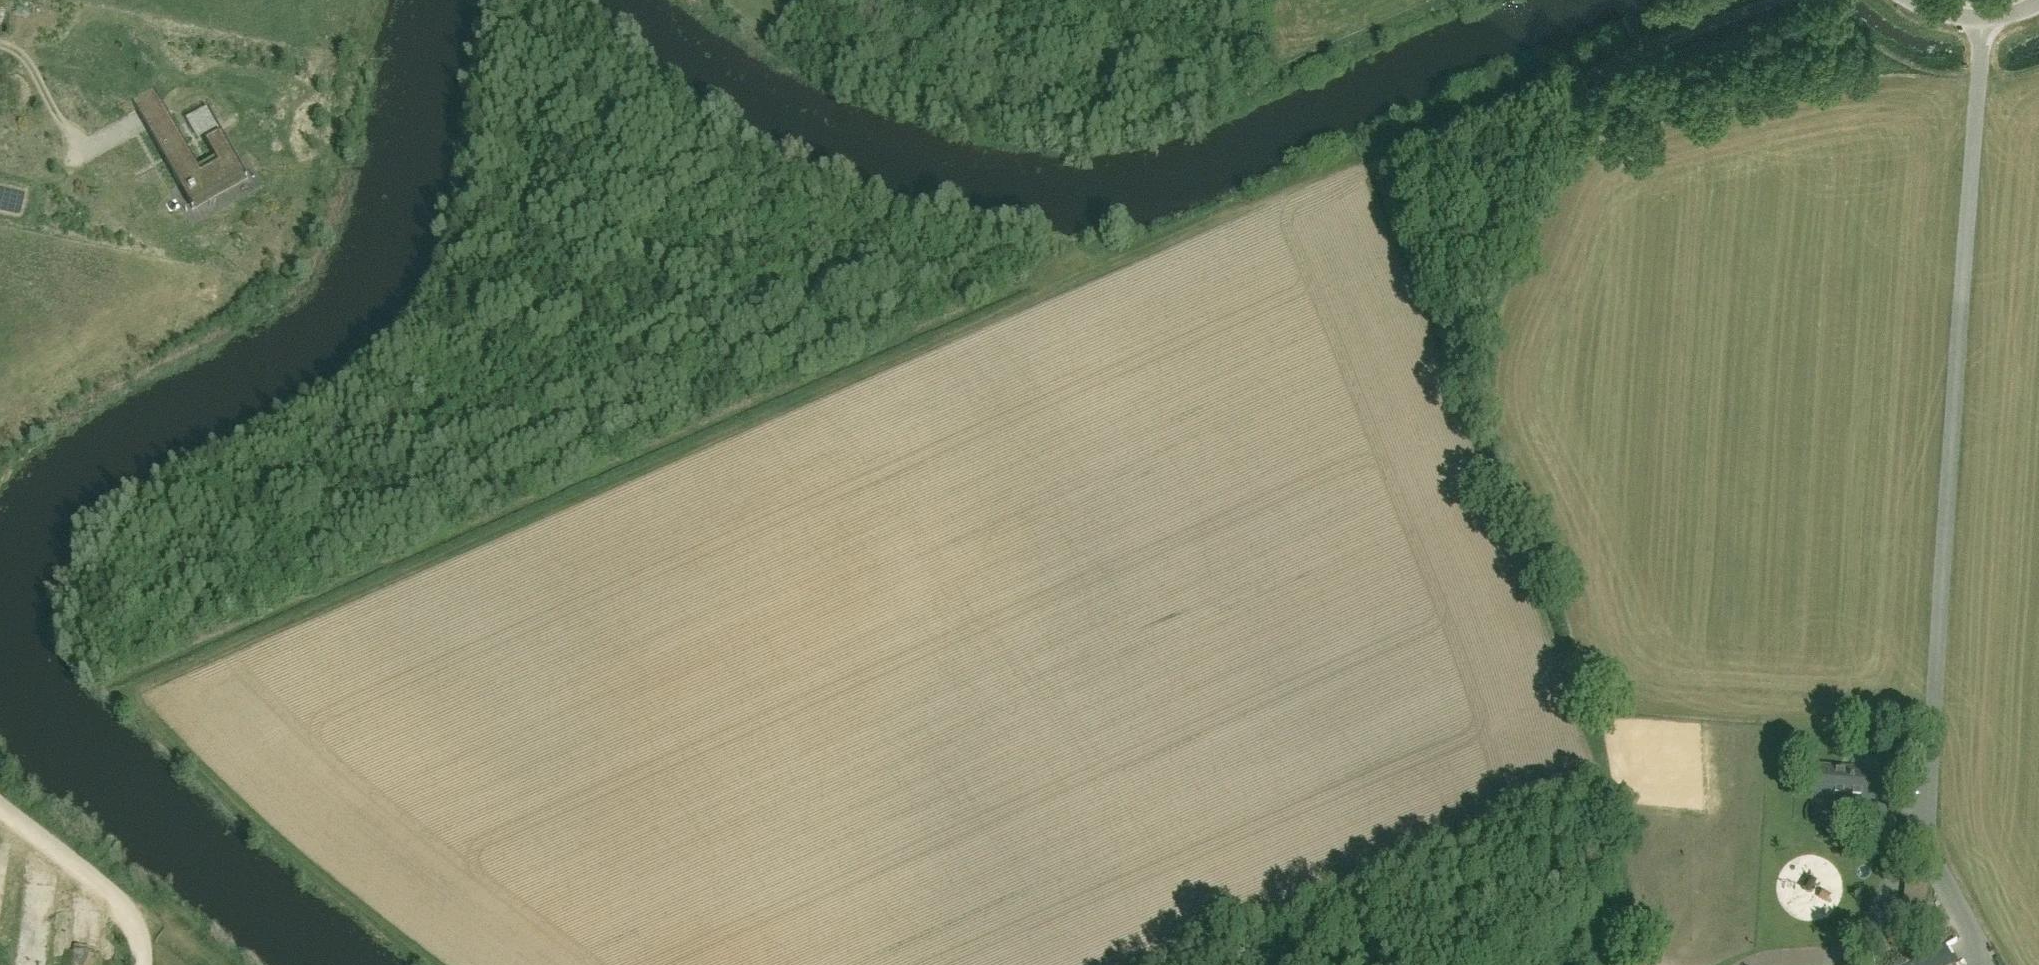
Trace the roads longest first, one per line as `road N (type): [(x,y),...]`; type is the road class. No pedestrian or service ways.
road 1 (track): [(1367,170),(1778,0)]
road 2 (track): [(141,964),(120,912),(0,814)]

